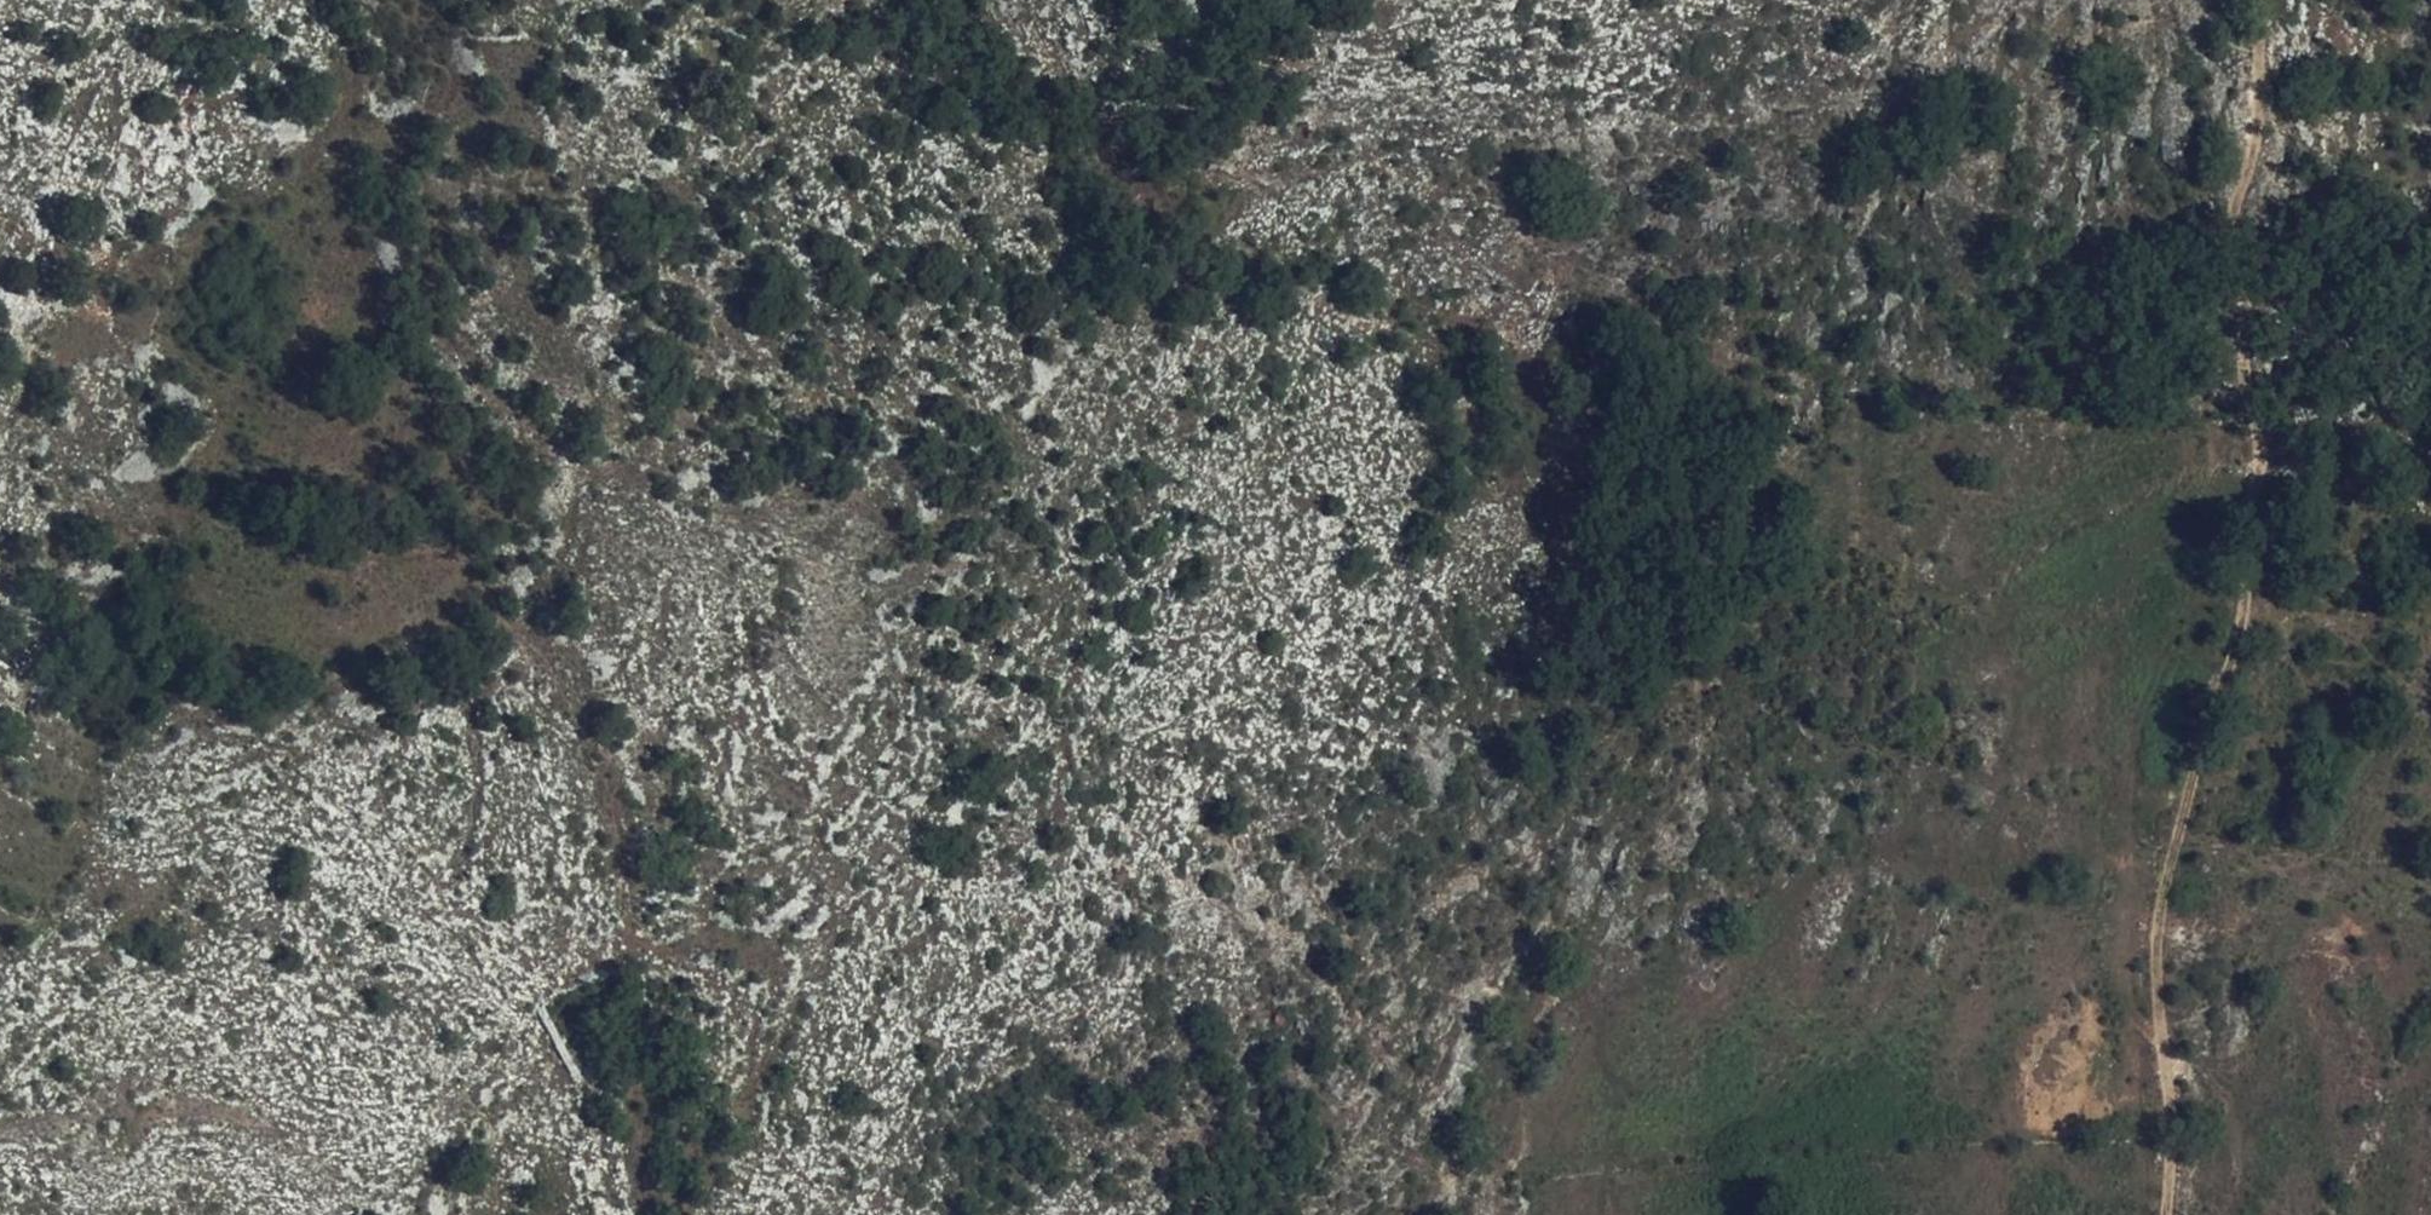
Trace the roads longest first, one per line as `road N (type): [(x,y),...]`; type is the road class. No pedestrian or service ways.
road 1 (track): [(2169,1214),(2177,1096),(2159,1000),(2160,893),(2190,776),(2235,664),(2263,516),(2262,222),(2276,0)]

